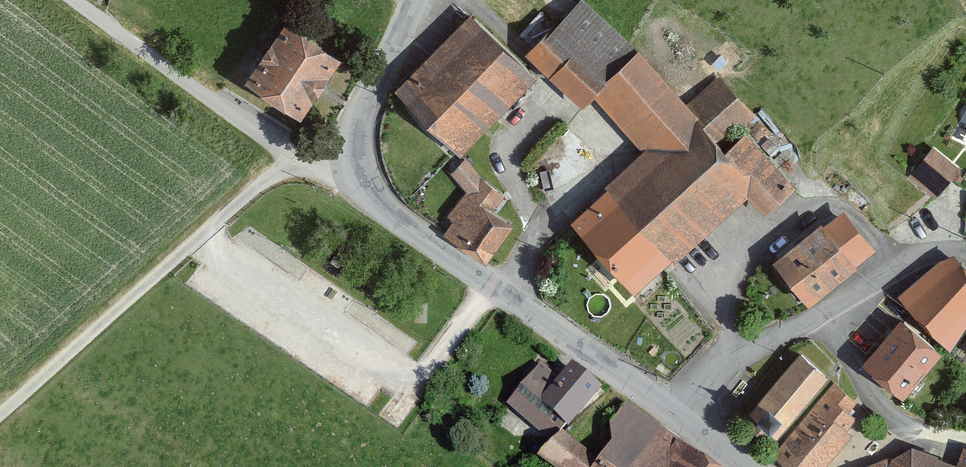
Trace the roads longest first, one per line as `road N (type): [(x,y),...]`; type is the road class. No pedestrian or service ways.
road 1 (track): [(78,0),(281,145),(355,161),(261,182),(0,413)]
road 2 (tertiary): [(412,0),(380,69),(355,161),(420,230),(684,418)]
road 3 (residential): [(684,418),(747,345),(821,310),(940,224),(965,239)]

